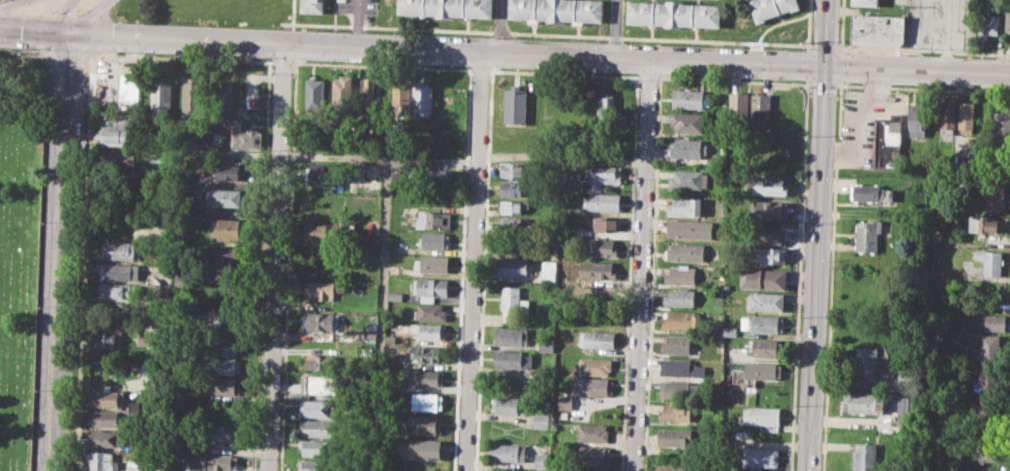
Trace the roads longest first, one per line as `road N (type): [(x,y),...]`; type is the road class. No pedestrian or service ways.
road 1 (secondary): [(68,30),(825,67)]
road 2 (tertiary): [(68,30),(52,470)]
road 3 (residential): [(287,43),(269,470)]
road 4 (residential): [(483,53),(465,470)]
road 5 (residential): [(650,61),(633,470)]
road 6 (secondary): [(825,67),(808,470)]
road 7 (secondary): [(825,67),(1009,75)]

